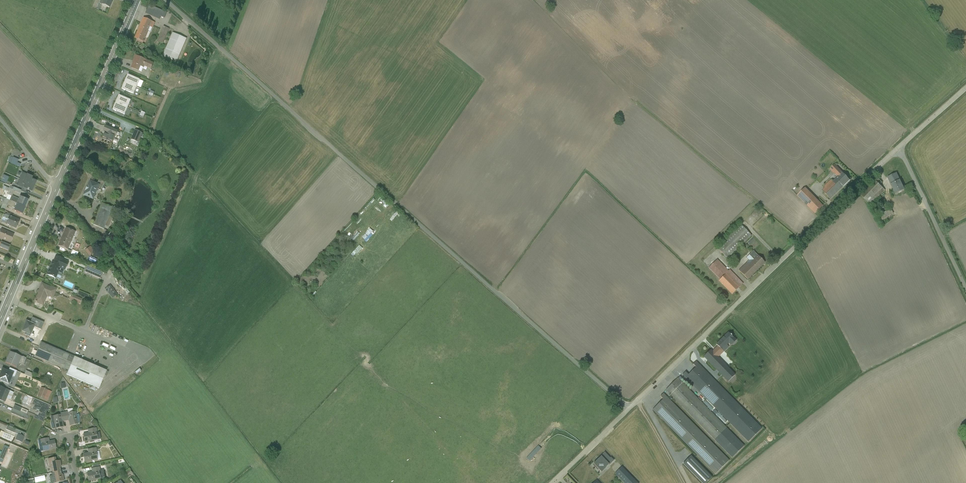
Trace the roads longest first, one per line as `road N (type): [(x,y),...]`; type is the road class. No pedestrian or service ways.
road 1 (unclassified): [(163,0),(629,408)]
road 2 (unclassified): [(629,408),(899,146)]
road 3 (primary): [(55,189),(137,0)]
road 4 (unclassified): [(899,146),(965,288)]
road 5 (primary): [(0,320),(55,189)]

